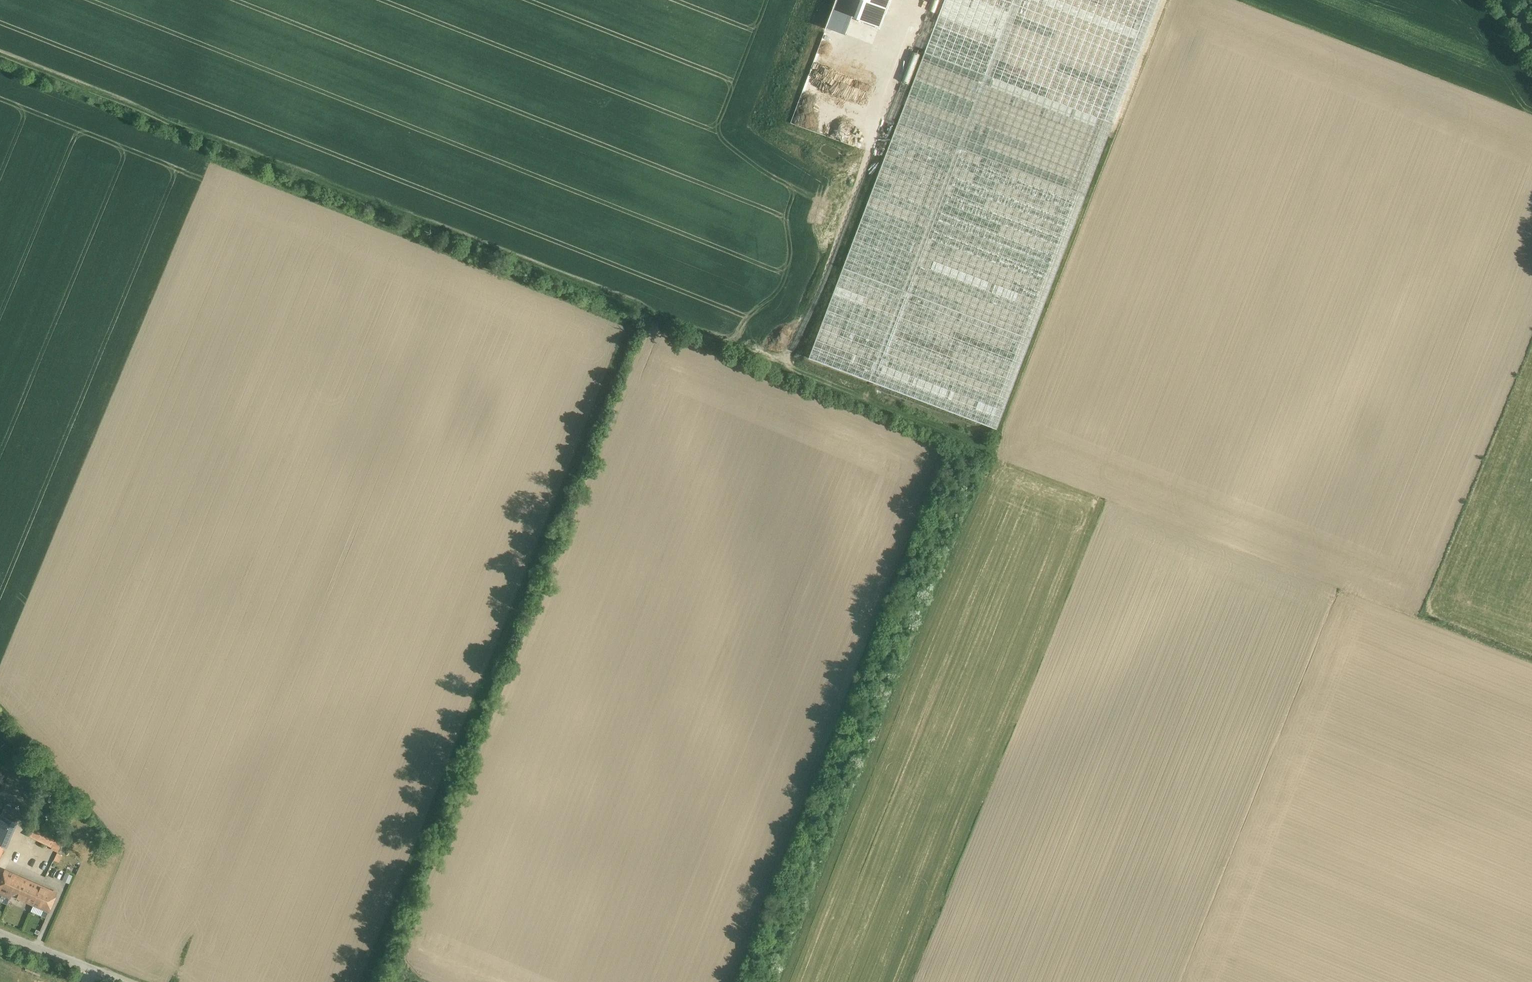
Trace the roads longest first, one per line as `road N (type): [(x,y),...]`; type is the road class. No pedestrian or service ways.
road 1 (track): [(0,55),(984,447)]
road 2 (track): [(1531,662),(1343,587)]
road 3 (unclassified): [(117,981),(0,936)]

